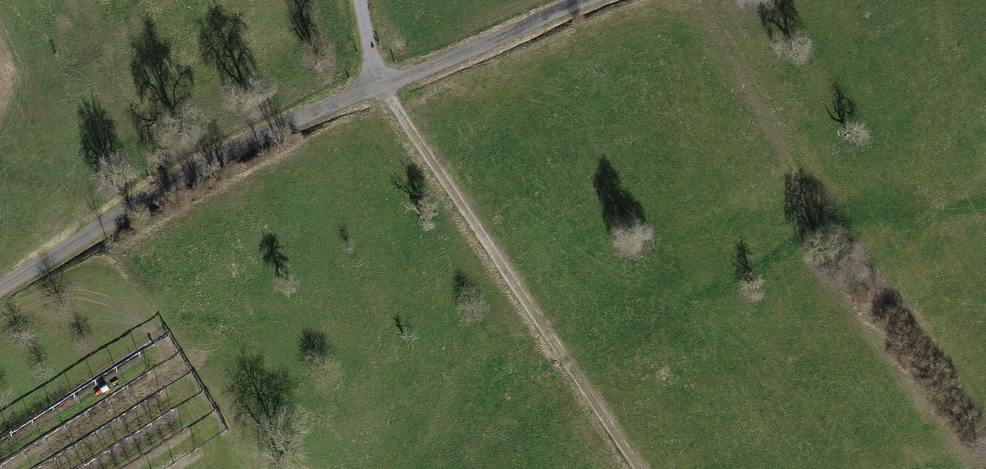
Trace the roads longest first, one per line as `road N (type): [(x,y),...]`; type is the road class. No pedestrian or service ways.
road 1 (track): [(640,468),(380,86)]
road 2 (track): [(0,287),(258,138),(380,86)]
road 3 (track): [(380,86),(591,0)]

